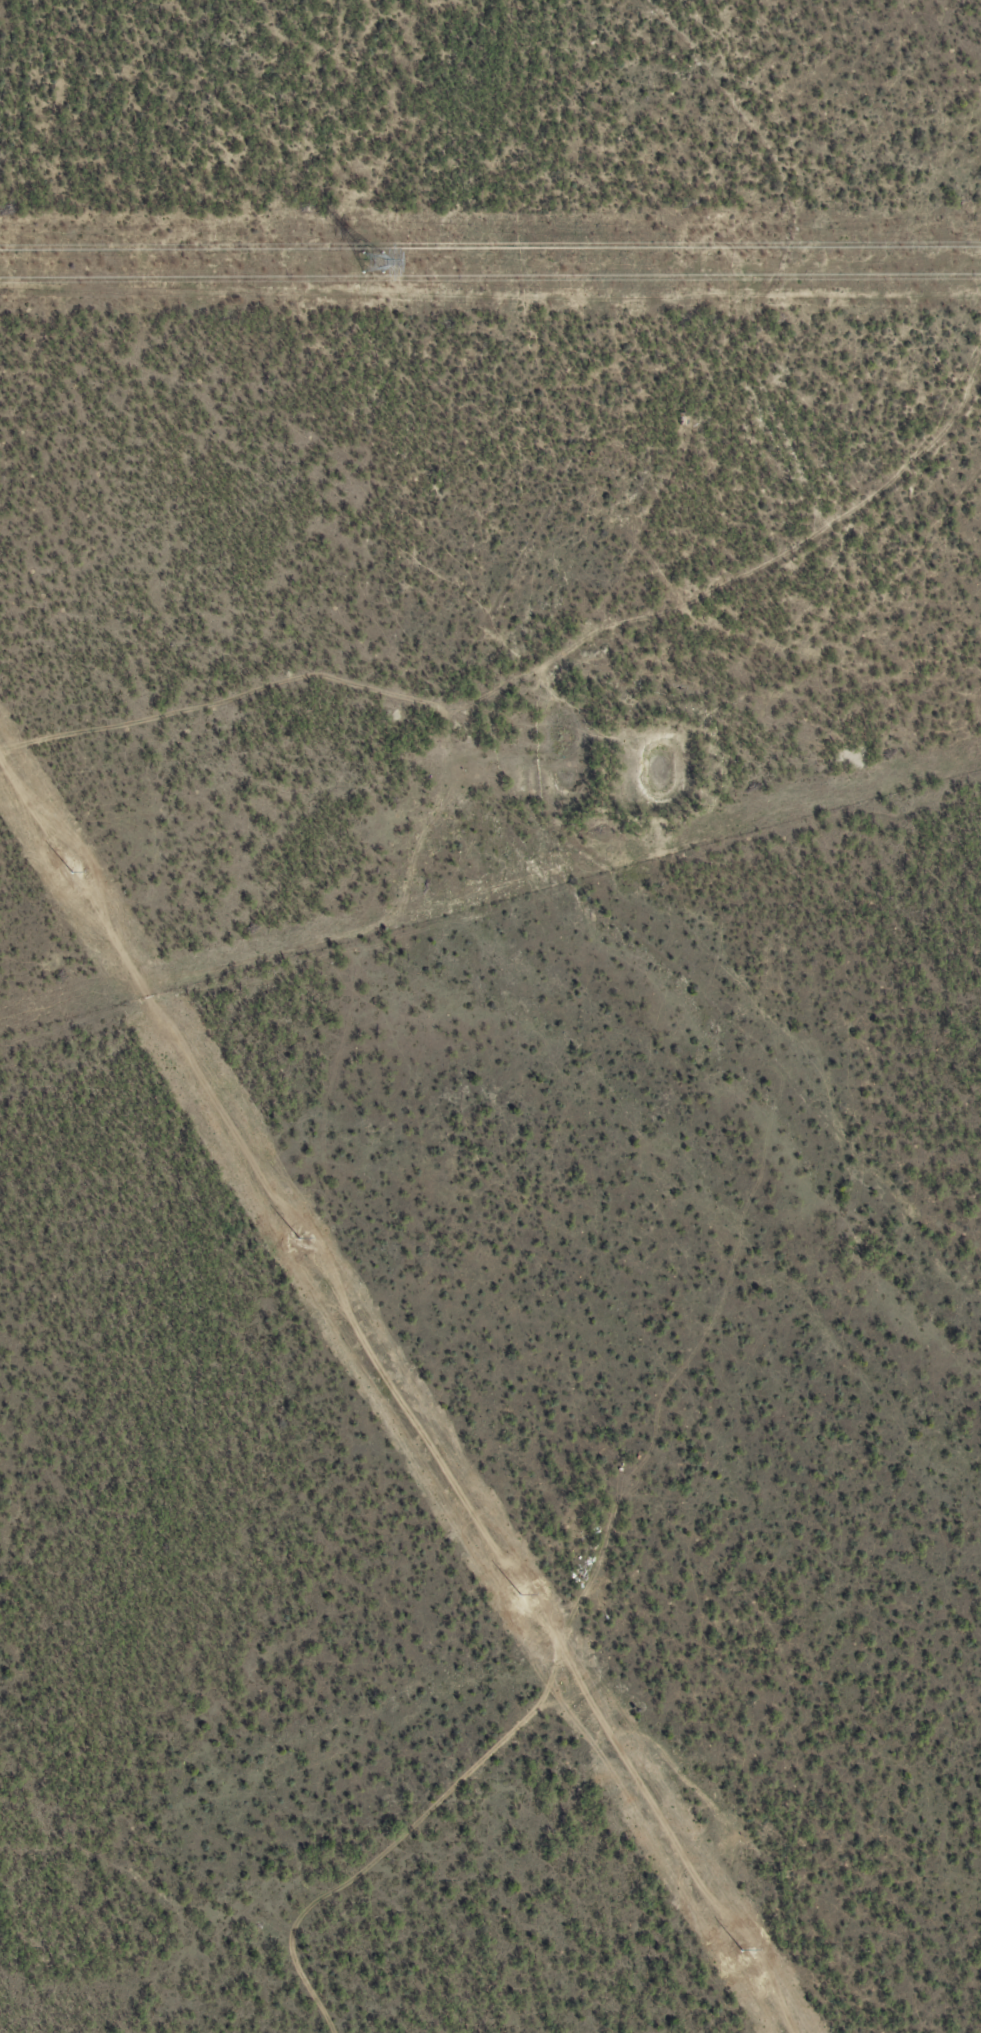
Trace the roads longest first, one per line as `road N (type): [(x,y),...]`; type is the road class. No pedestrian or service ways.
road 1 (residential): [(0,790),(347,695),(569,655)]

